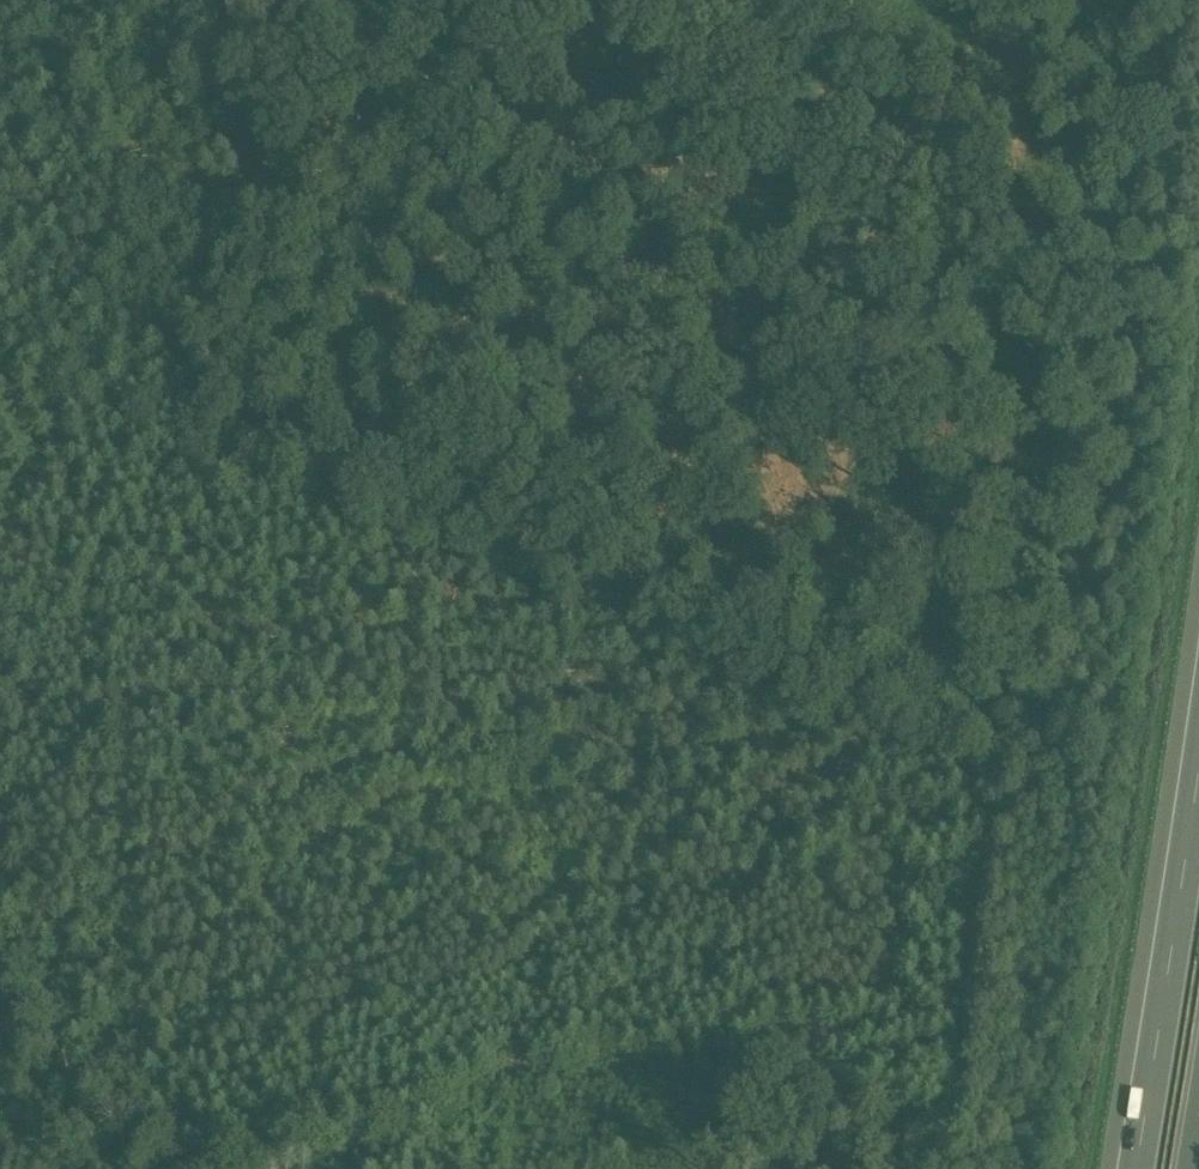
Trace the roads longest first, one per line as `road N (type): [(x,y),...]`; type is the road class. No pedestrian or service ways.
road 1 (motorway): [(1198,716),(1127,1168)]

